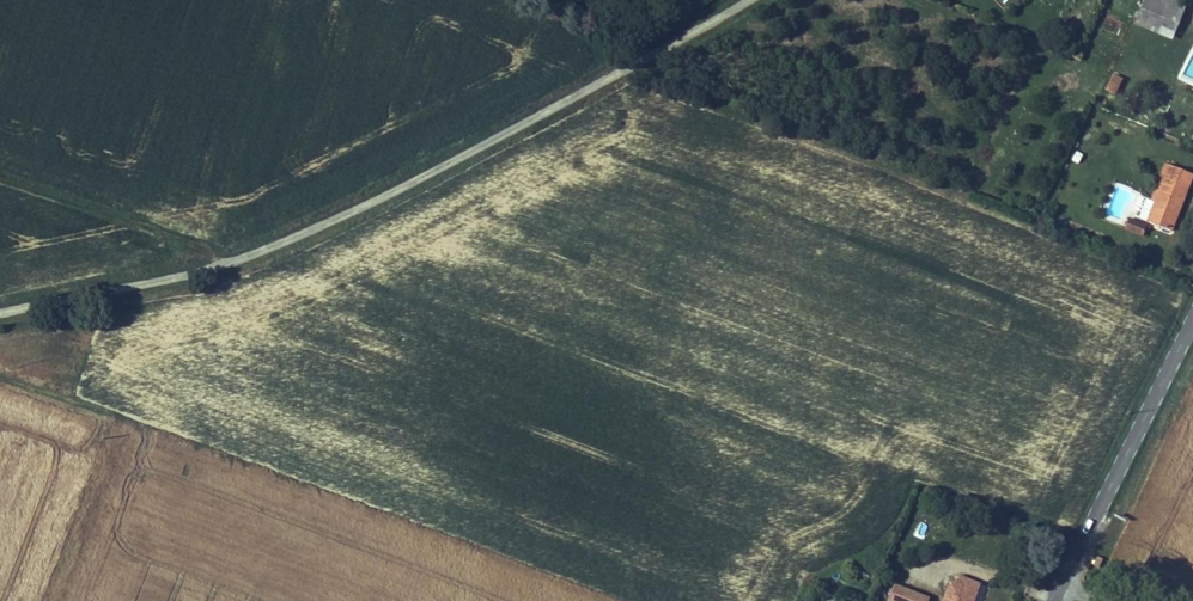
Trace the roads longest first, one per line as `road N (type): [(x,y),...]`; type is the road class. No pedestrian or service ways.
road 1 (track): [(0,308),(235,257),(288,238),(742,0)]
road 2 (tertiary): [(1050,600),(1192,313)]

